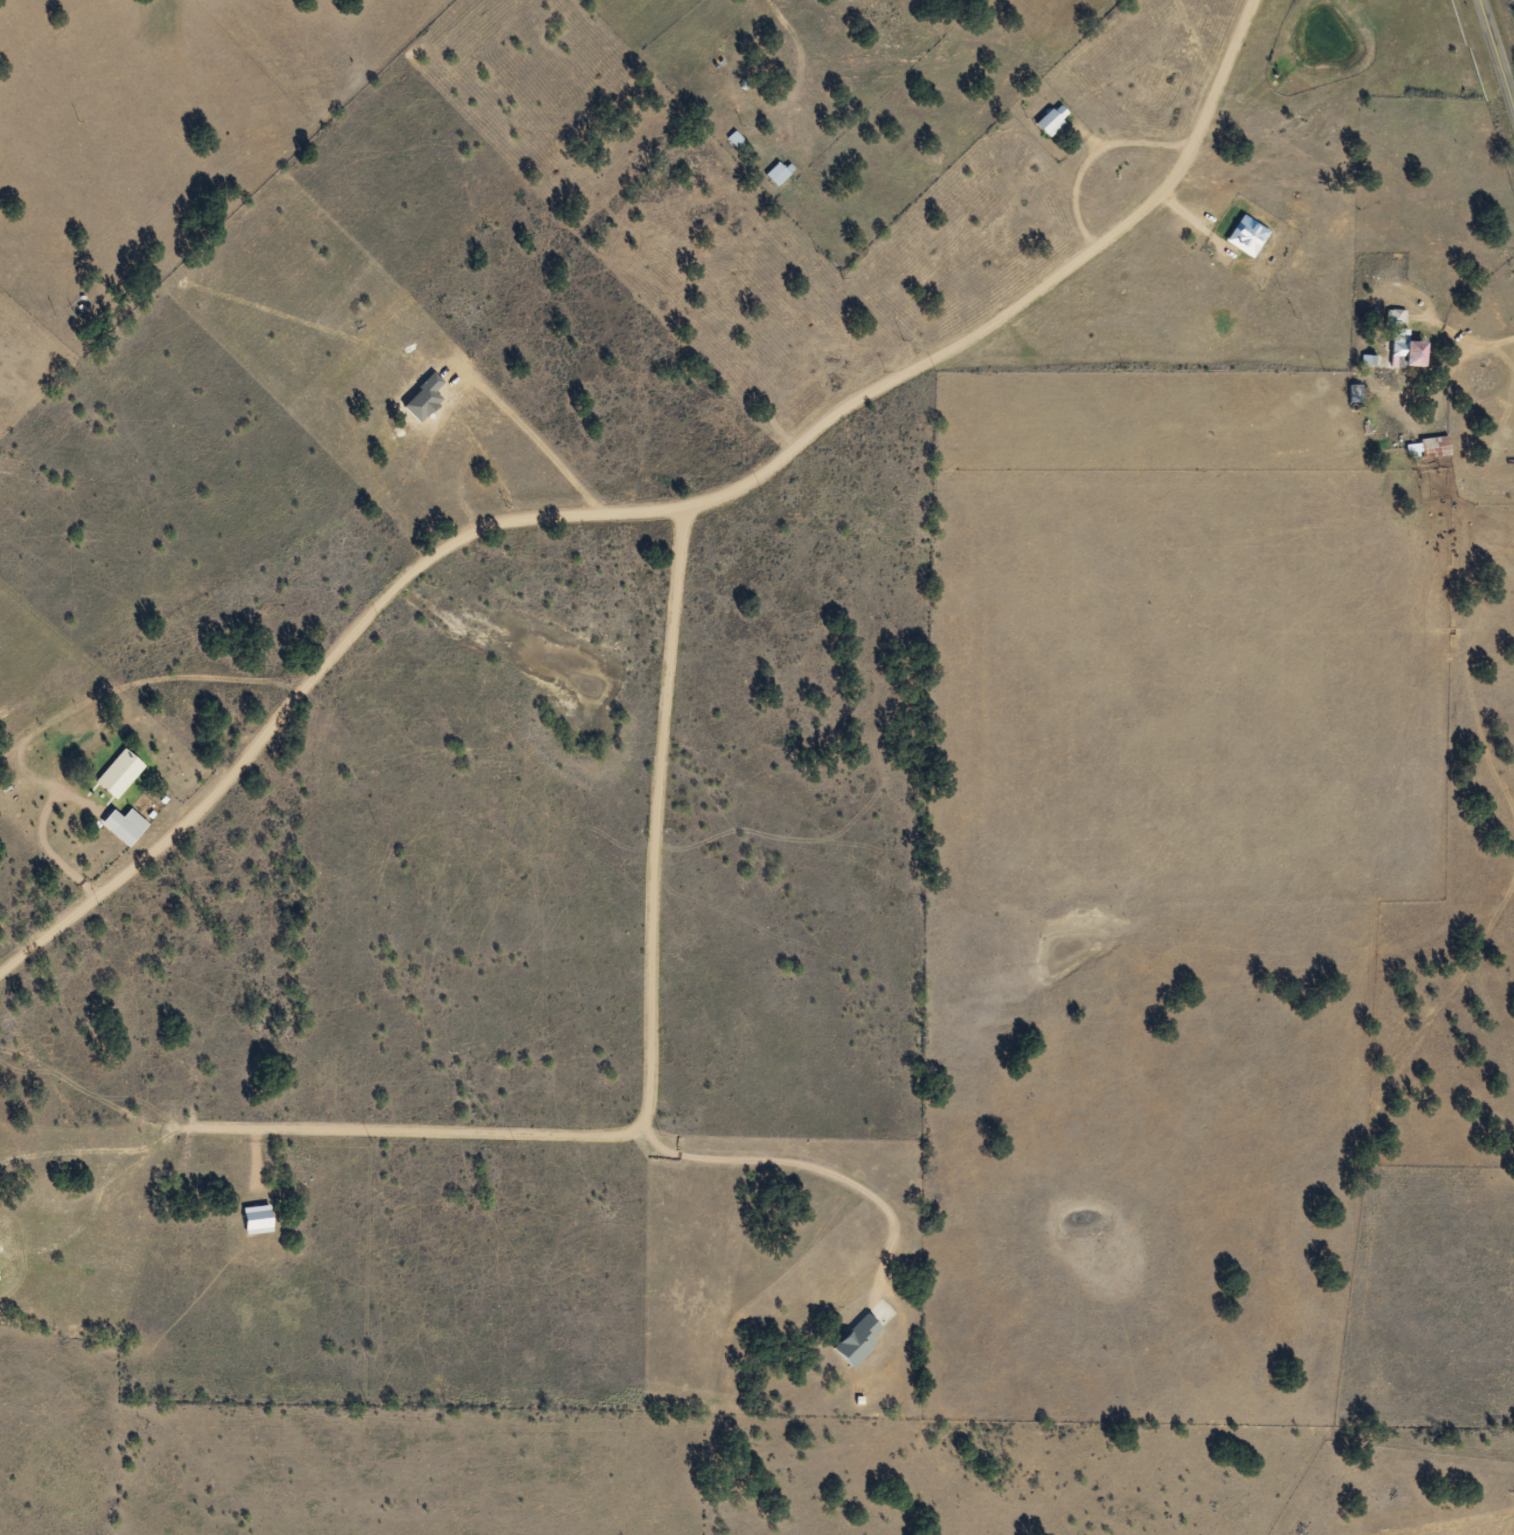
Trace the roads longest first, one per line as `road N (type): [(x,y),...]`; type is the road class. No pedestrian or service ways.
road 1 (residential): [(0,934),(19,929),(231,740),(246,670),(444,551),(711,511),(775,486),(859,416),(1032,332),(1289,103),(1347,0)]
road 2 (residential): [(0,782),(78,715),(246,670)]

